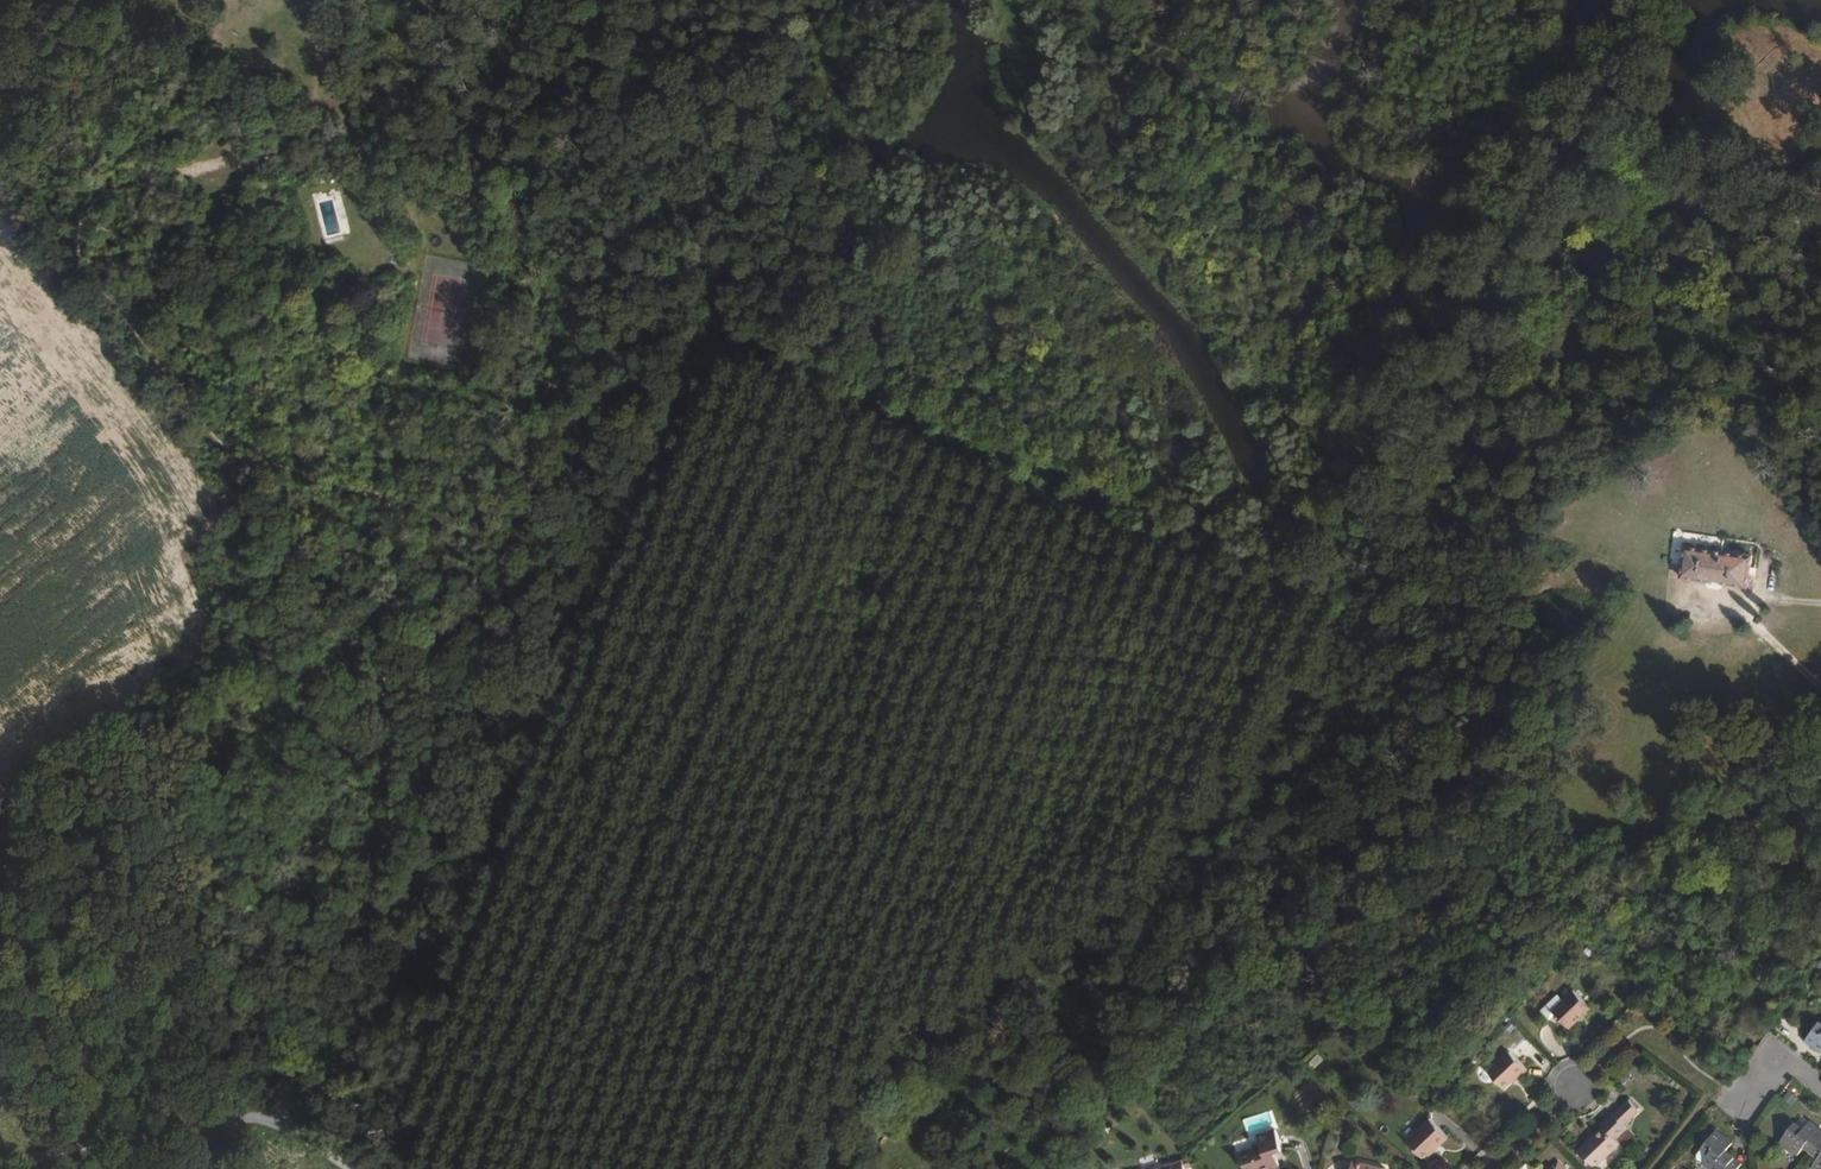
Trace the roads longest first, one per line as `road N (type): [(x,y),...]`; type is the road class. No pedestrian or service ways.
road 1 (residential): [(1496,1168),(1582,1083)]

